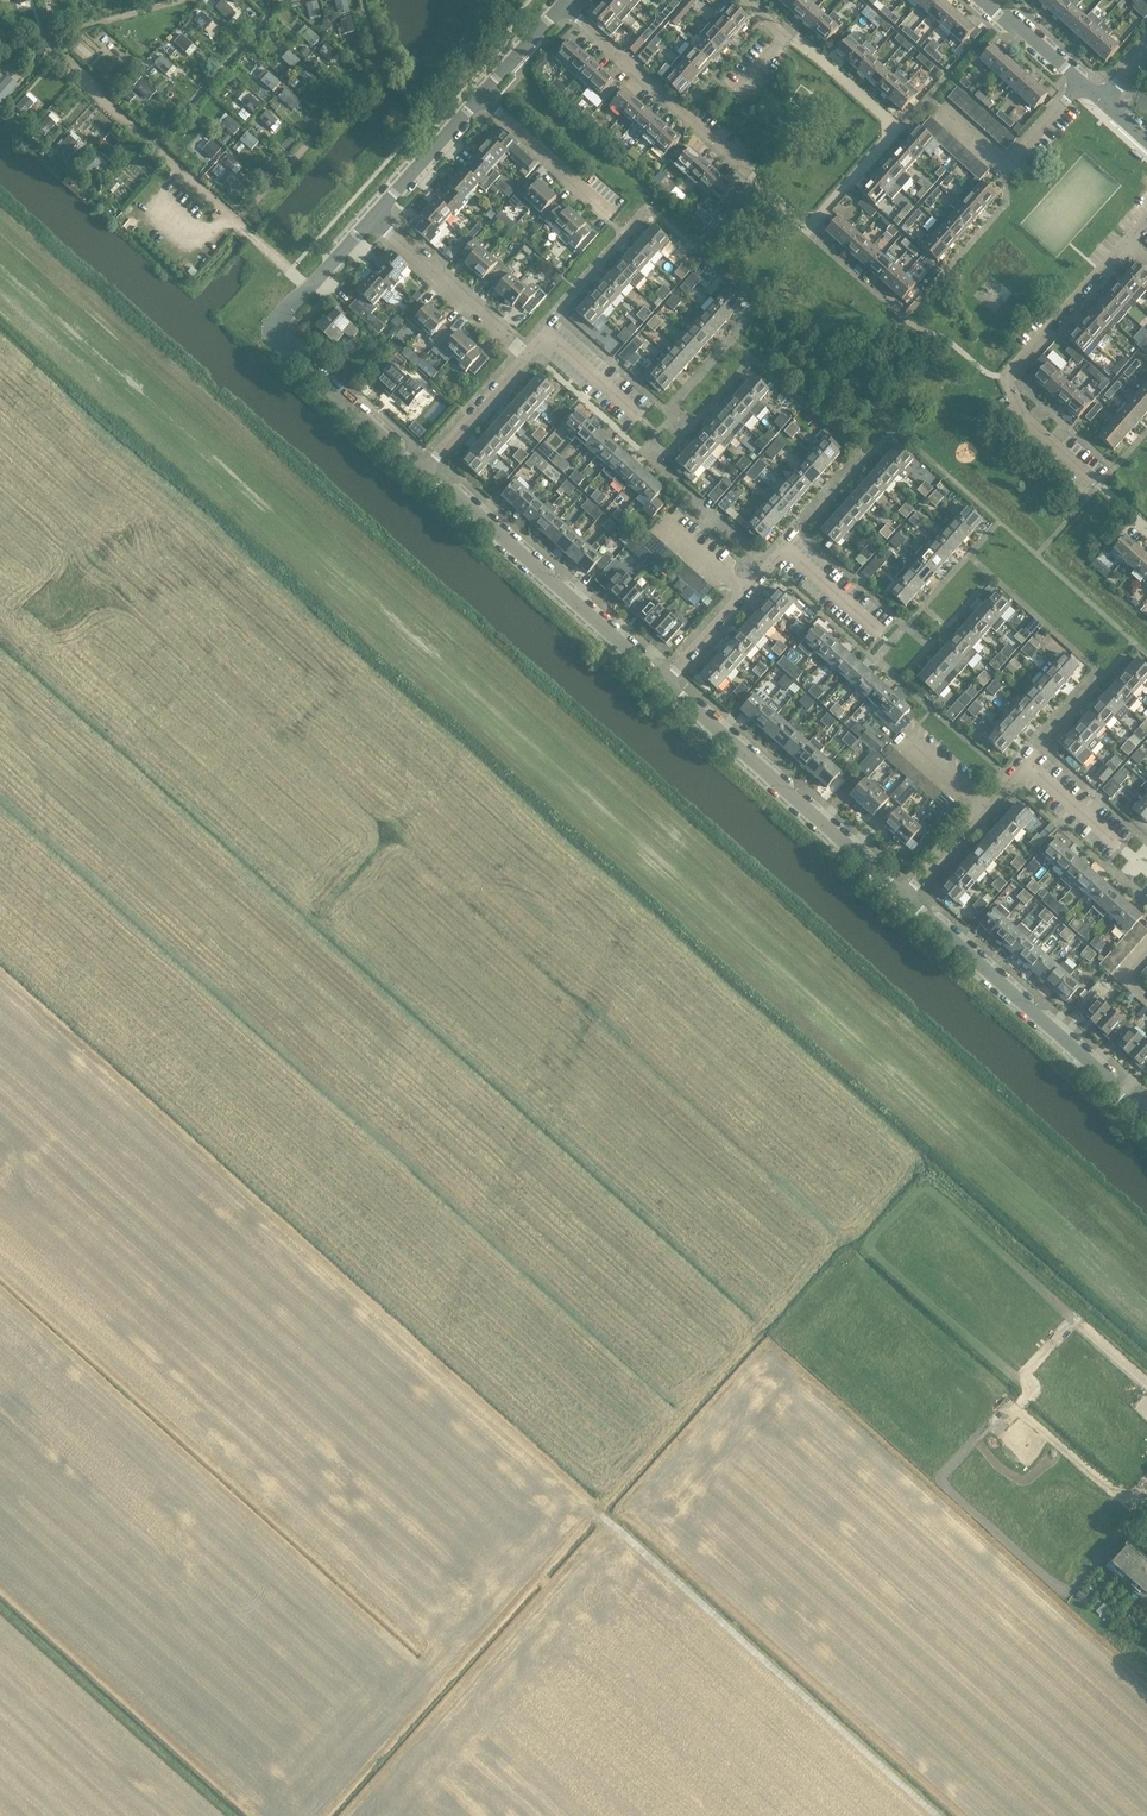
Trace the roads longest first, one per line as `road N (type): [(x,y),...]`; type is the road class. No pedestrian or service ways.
road 1 (residential): [(788,37),(895,128),(823,214),(808,219),(793,217),(562,5)]
road 2 (residential): [(1146,218),(1008,375),(1006,389),(1011,403),(1146,529)]
road 3 (residential): [(427,465),(289,340),(282,325),(304,288),(372,217)]
road 4 (residential): [(1144,1114),(903,898)]
road 5 (residential): [(903,898),(665,680)]
road 6 (residential): [(665,680),(427,465)]
road 7 (residential): [(526,357),(372,217)]
road 8 (residential): [(747,592),(787,548),(879,630)]
road 9 (residential): [(984,810),(1026,765),(1114,842)]
road 10 (residential): [(608,214),(481,92)]
road 11 (residential): [(372,217),(481,92)]
road 12 (residential): [(526,357),(545,333),(634,410)]
road 13 (residential): [(427,465),(526,357)]
road 14 (residential): [(1079,85),(984,0)]
road 15 (residential): [(665,680),(747,592)]

